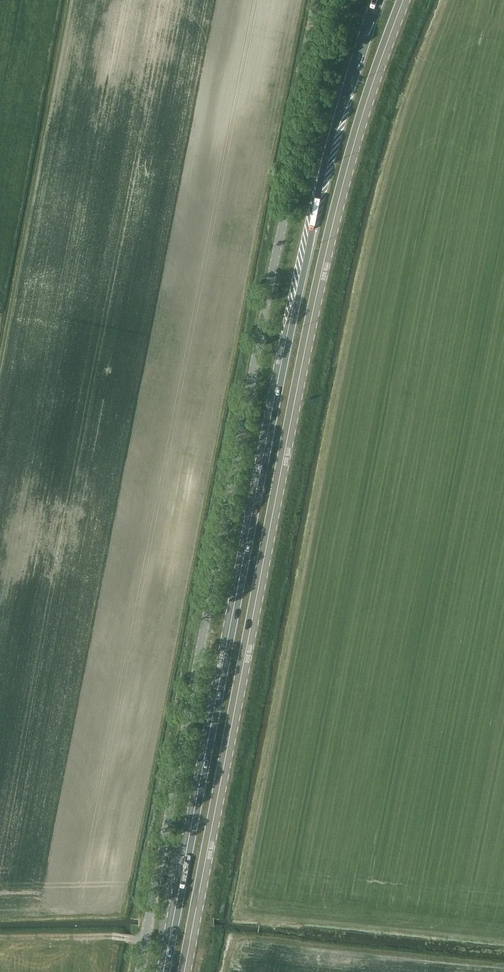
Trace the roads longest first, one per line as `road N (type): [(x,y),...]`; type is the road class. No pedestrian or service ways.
road 1 (primary): [(185,971),(321,270),(344,169),(403,0)]
road 2 (primary): [(378,0),(322,171),(163,971)]
road 3 (unclassified): [(139,971),(280,240),(342,0)]

